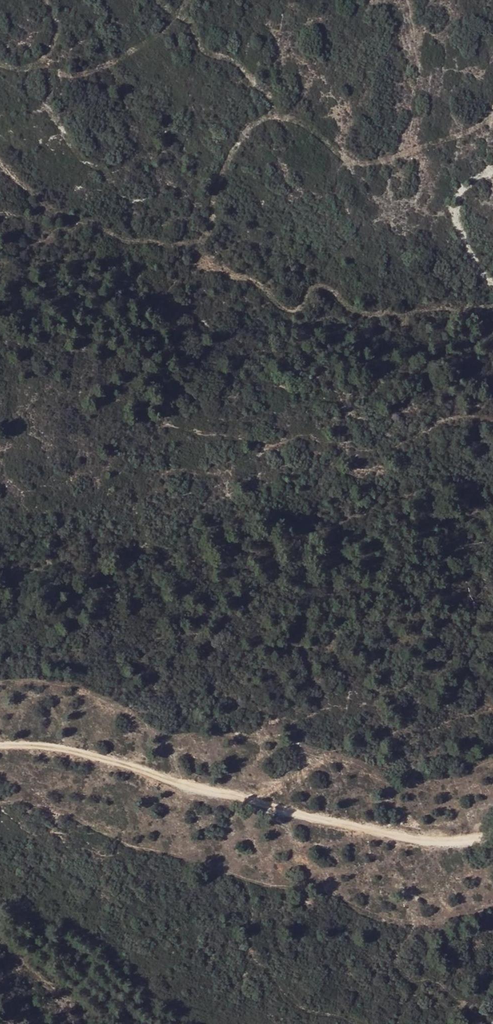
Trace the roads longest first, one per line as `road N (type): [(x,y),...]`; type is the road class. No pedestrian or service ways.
road 1 (track): [(492,836),(404,841),(199,794),(80,756),(0,746)]
road 2 (track): [(492,282),(478,269),(454,203),(492,170)]

